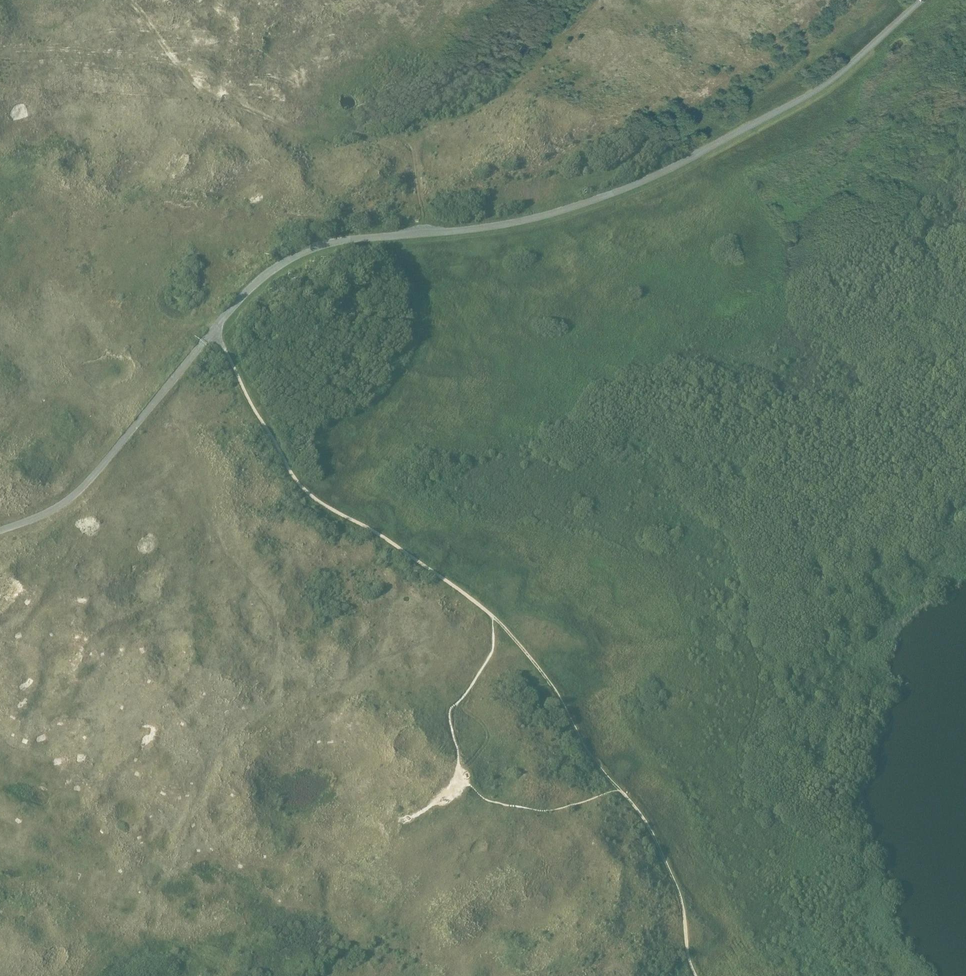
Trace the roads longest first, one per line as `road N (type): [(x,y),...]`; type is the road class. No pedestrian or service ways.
road 1 (track): [(0,532),(44,519),(79,492),(213,333)]

